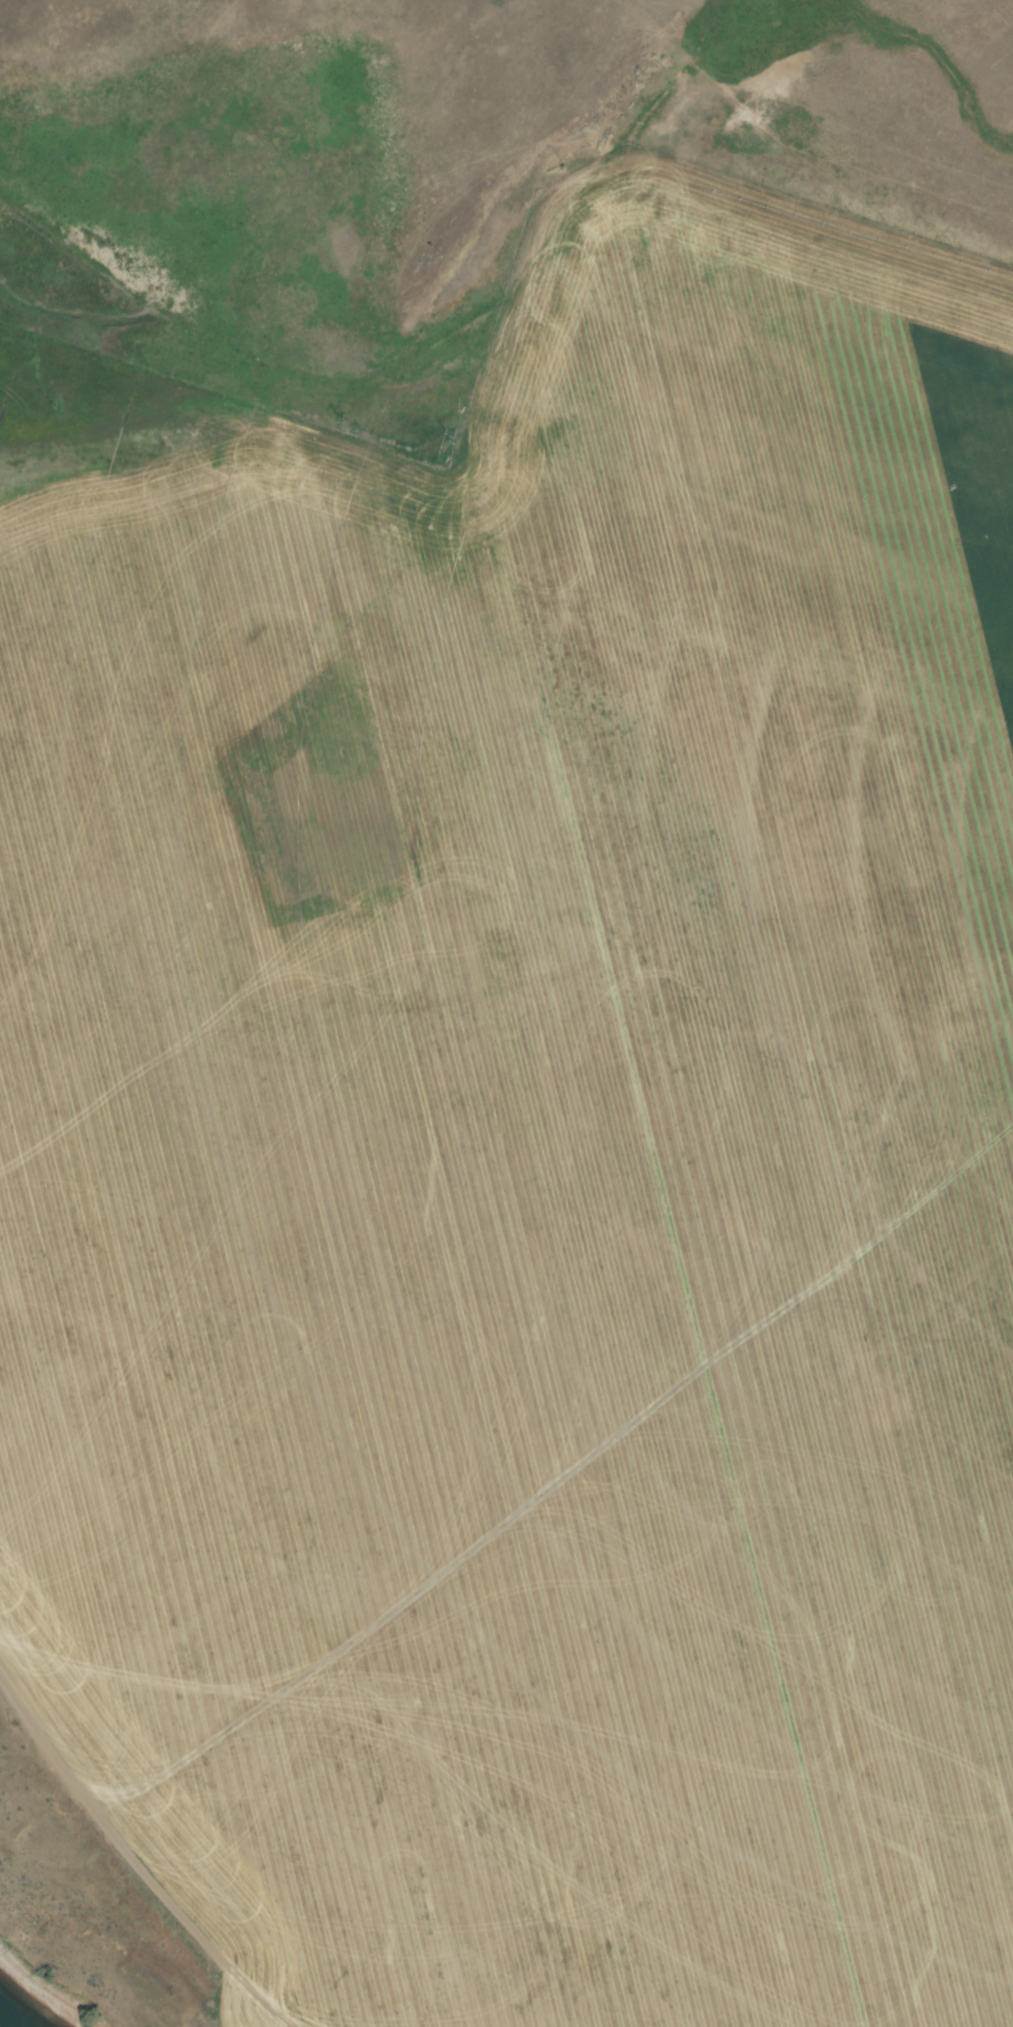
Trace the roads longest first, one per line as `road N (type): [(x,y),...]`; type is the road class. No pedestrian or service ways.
road 1 (residential): [(1012,442),(979,498),(812,917),(728,977),(167,1276),(12,1402),(0,1438)]
road 2 (residential): [(0,1626),(149,1857),(300,2026)]
road 3 (residential): [(627,0),(1012,320)]

